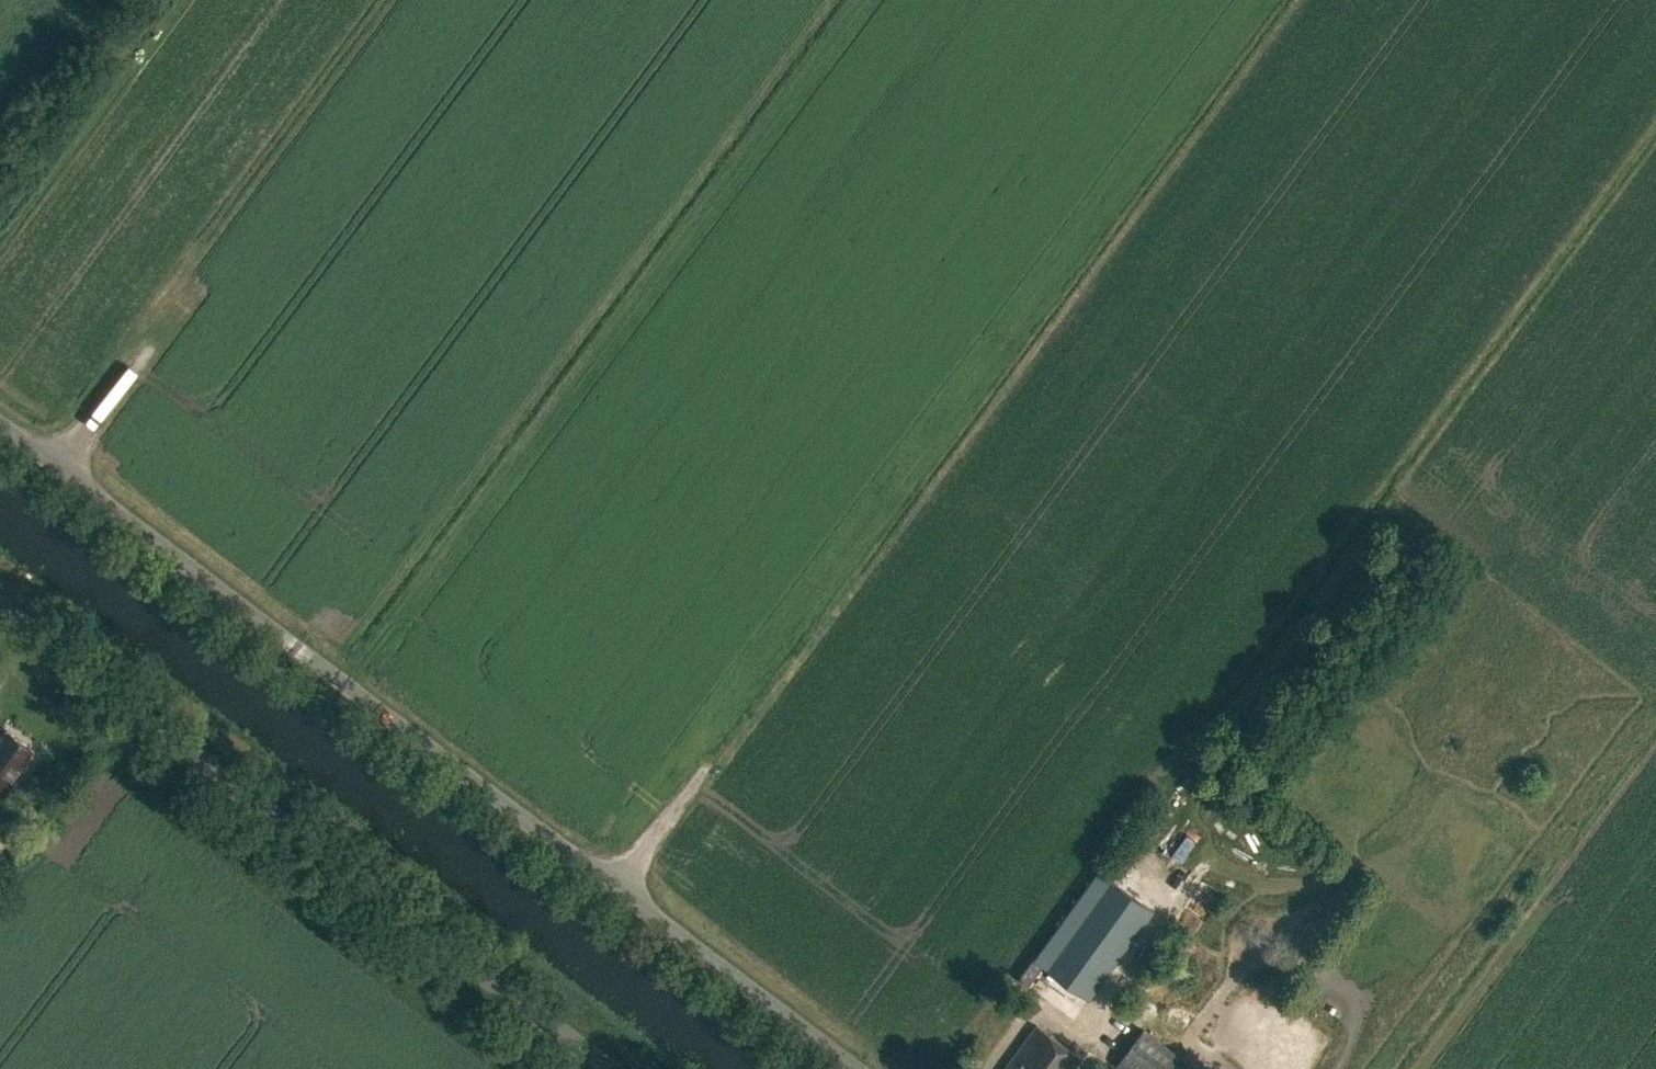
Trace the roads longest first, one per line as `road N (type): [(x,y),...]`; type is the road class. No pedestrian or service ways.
road 1 (unclassified): [(856,1068),(0,423)]
road 2 (tertiary): [(604,1068),(0,611)]

